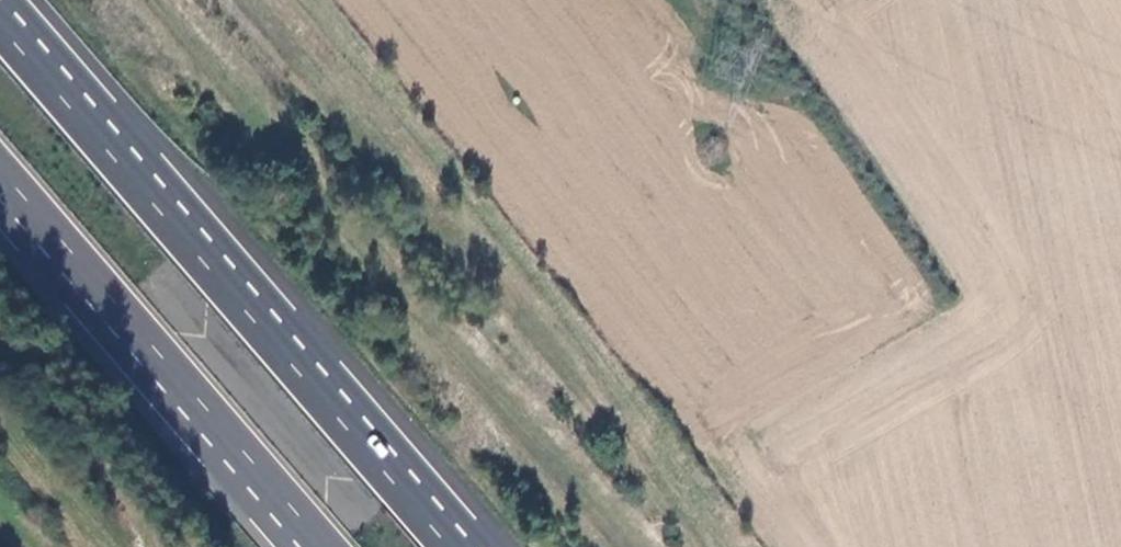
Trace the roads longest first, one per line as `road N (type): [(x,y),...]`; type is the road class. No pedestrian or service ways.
road 1 (trunk): [(448,546),(0,32)]
road 2 (trunk): [(0,184),(316,546)]

